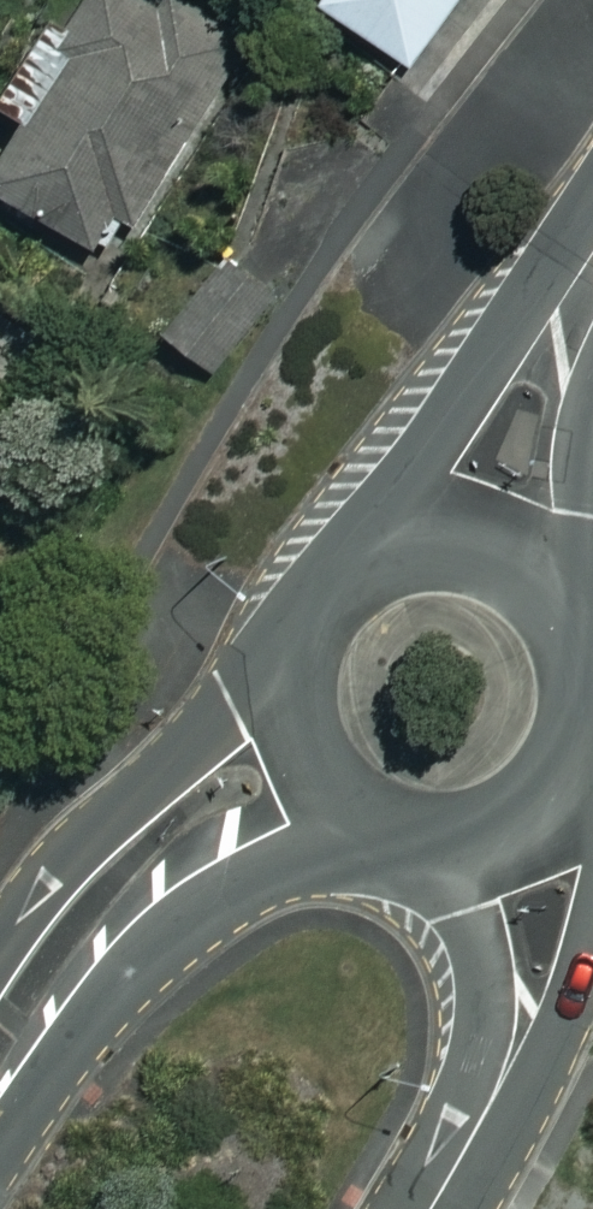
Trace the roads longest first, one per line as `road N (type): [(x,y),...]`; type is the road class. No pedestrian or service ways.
road 1 (tertiary): [(309,799),(281,751),(272,695),(281,640),(308,591),(349,553),(401,531),(457,528),(511,543)]
road 2 (tertiary): [(309,799),(193,831),(74,937),(0,1047)]
road 3 (residential): [(428,1208),(478,1128),(525,1018),(535,969),(532,928),(513,845)]
road 4 (tertiary): [(592,287),(548,375),(511,543)]
road 5 (tertiary): [(513,845),(441,862),(403,858),(367,846),(309,799)]
road 6 (tertiary): [(511,543),(556,573),(592,630)]

